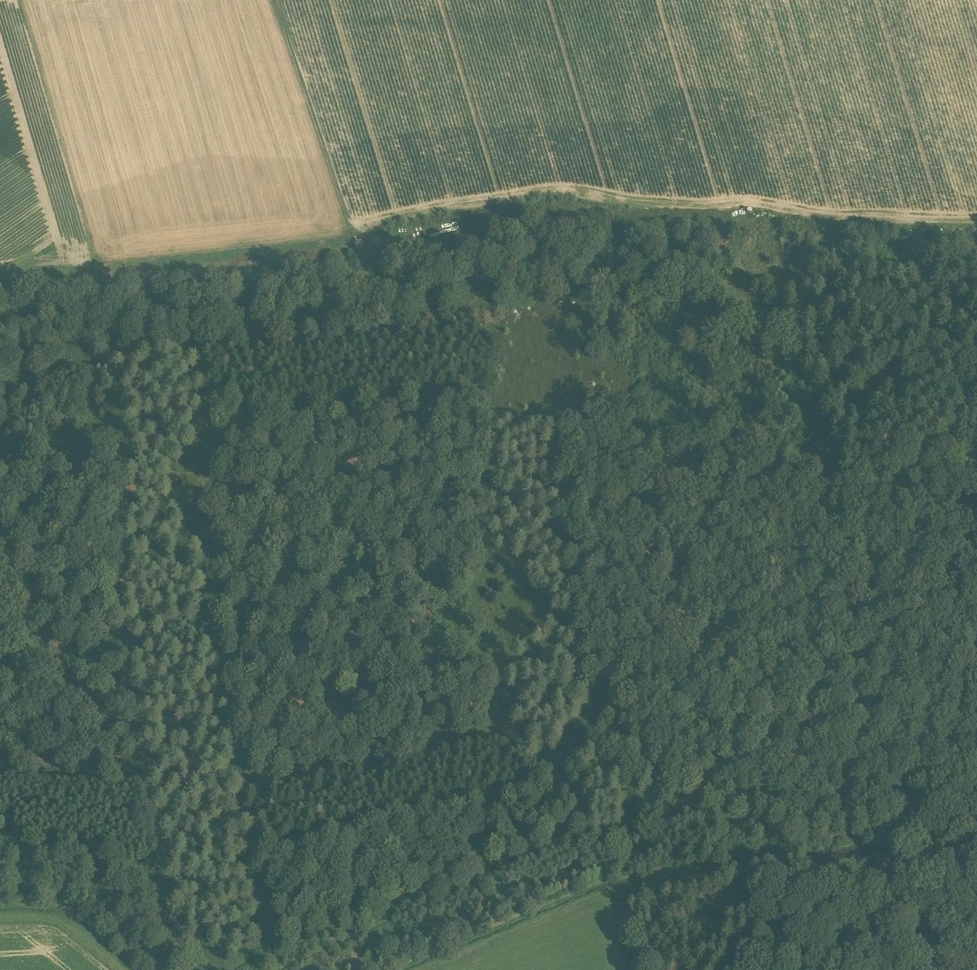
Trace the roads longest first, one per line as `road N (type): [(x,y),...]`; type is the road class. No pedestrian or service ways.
road 1 (track): [(976,691),(934,796),(873,890),(847,969)]
road 2 (track): [(881,873),(614,905)]

